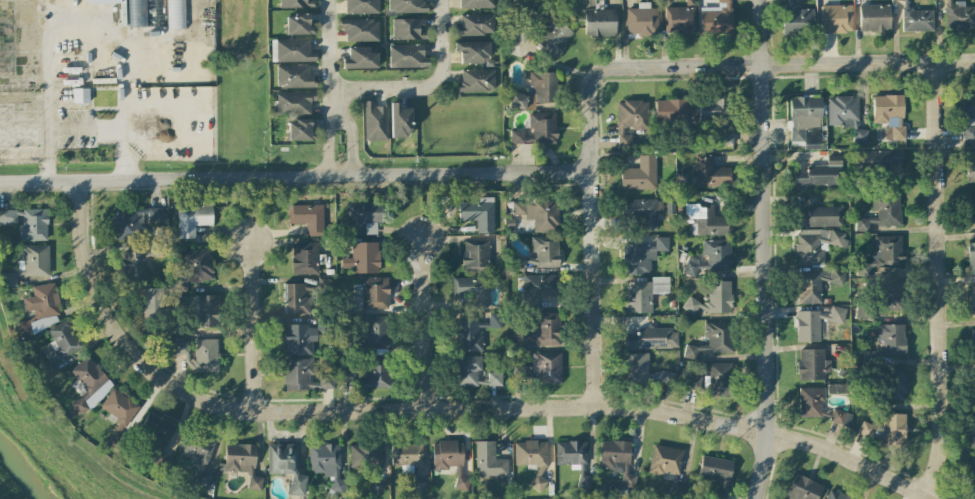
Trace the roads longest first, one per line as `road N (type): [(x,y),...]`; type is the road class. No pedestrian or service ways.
road 1 (residential): [(932,498),(803,441),(644,409),(255,414),(201,402),(140,362),(97,303),(82,247),(81,180)]
road 2 (tertiary): [(591,171),(0,181)]
road 3 (residential): [(761,0),(768,434),(754,498)]
road 4 (residential): [(936,62),(941,417),(925,495)]
road 5 (tertiary): [(974,62),(597,70)]
road 6 (residential): [(591,171),(595,407)]
road 7 (residential): [(335,96),(435,82),(439,0)]
road 8 (residential): [(423,410),(421,241)]
road 9 (residential): [(255,414),(250,246)]
road 10 (residential): [(349,175),(348,126),(334,110),(325,175)]

